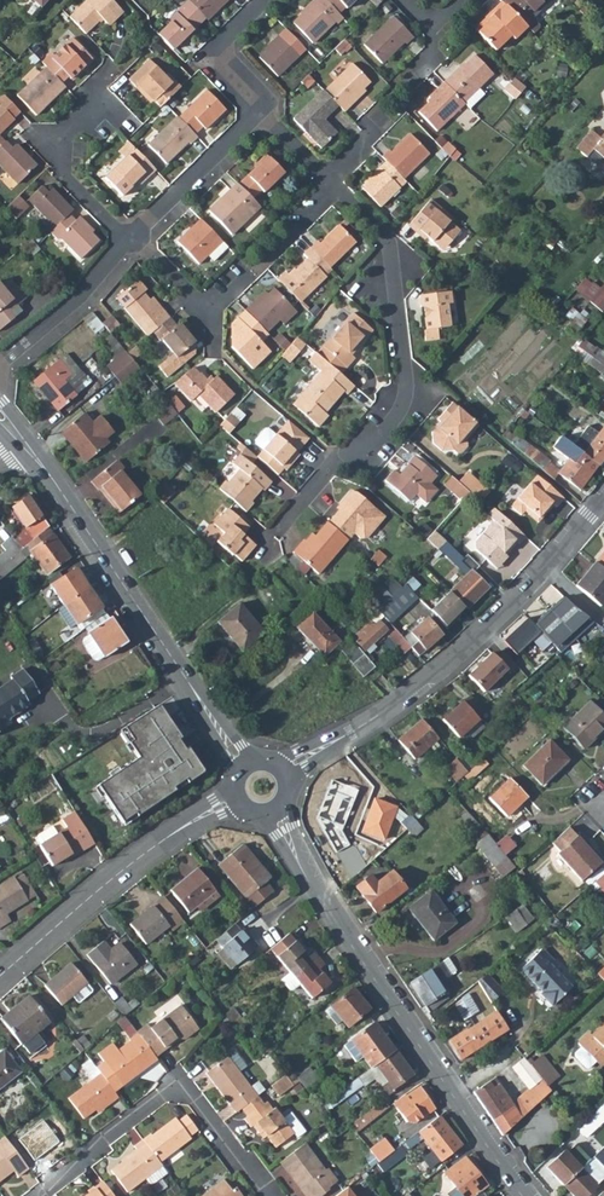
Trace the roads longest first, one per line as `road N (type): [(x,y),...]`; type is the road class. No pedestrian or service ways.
road 1 (residential): [(273,810),(526,1195)]
road 2 (tertiary): [(603,496),(471,647),(282,772)]
road 3 (residential): [(276,529),(334,463),(368,455),(406,396),(389,244),(335,185)]
road 4 (residential): [(22,442),(243,763)]
road 5 (residential): [(36,1195),(164,1093),(195,1098),(264,1195)]
road 6 (tertiary): [(234,799),(133,861),(0,977)]
road 7 (residential): [(132,242),(204,310),(335,185)]
road 8 (residential): [(328,177),(444,35)]
road 9 (residential): [(132,242),(259,111)]
road 10 (residential): [(97,108),(64,133),(55,156),(132,242)]
road 11 (residential): [(0,362),(86,295),(132,242)]
road 12 (residential): [(259,111),(215,54),(268,0)]
road 13 (track): [(515,147),(603,43)]

